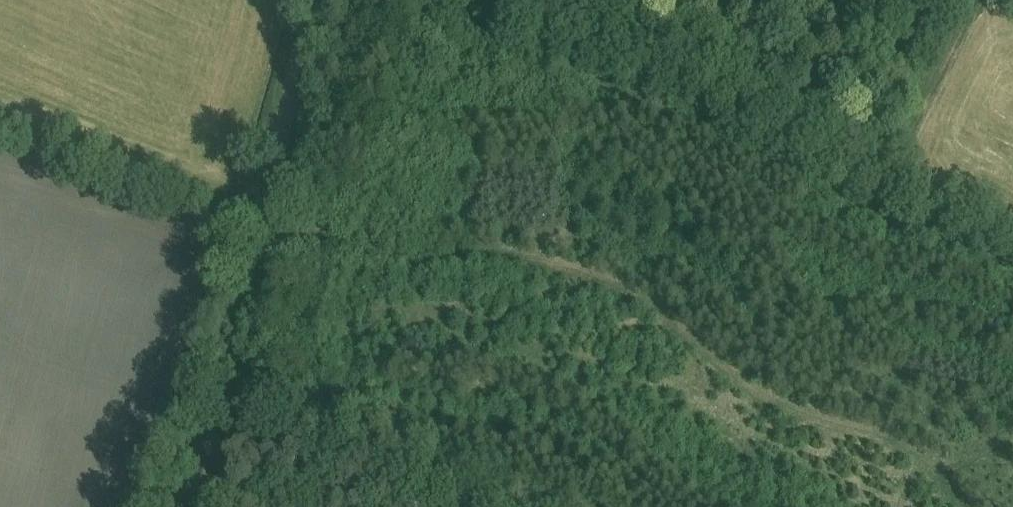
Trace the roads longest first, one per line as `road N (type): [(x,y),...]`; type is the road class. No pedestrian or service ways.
road 1 (track): [(975,506),(894,434),(781,393),(651,304),(565,266),(491,249),(415,265),(338,230),(258,225)]
road 2 (unclassified): [(188,506),(316,0)]
road 3 (track): [(971,0),(874,209),(1012,273)]

